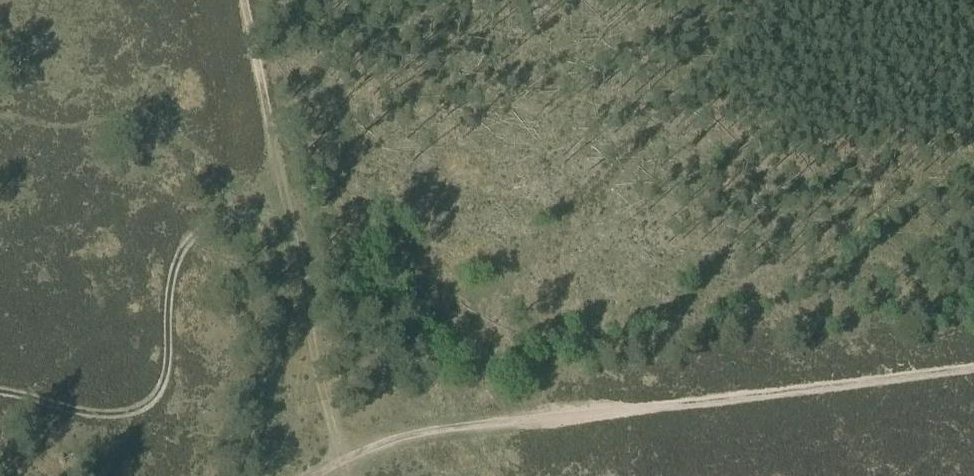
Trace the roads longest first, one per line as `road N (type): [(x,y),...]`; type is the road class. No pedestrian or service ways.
road 1 (track): [(973,365),(458,421),(347,458)]
road 2 (track): [(275,179),(347,228),(483,264),(517,260),(553,235),(775,0)]
road 3 (track): [(0,394),(108,420),(145,410),(162,387),(169,292),(186,244),(275,179)]
road 4 (track): [(275,179),(243,0)]

